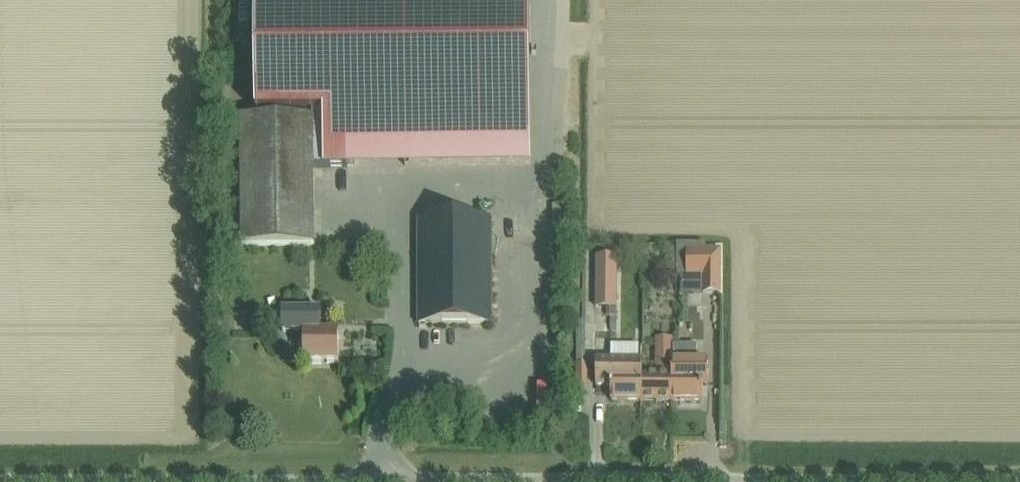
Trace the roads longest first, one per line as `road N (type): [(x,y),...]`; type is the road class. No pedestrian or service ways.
road 1 (unclassified): [(1019,481),(331,481)]

